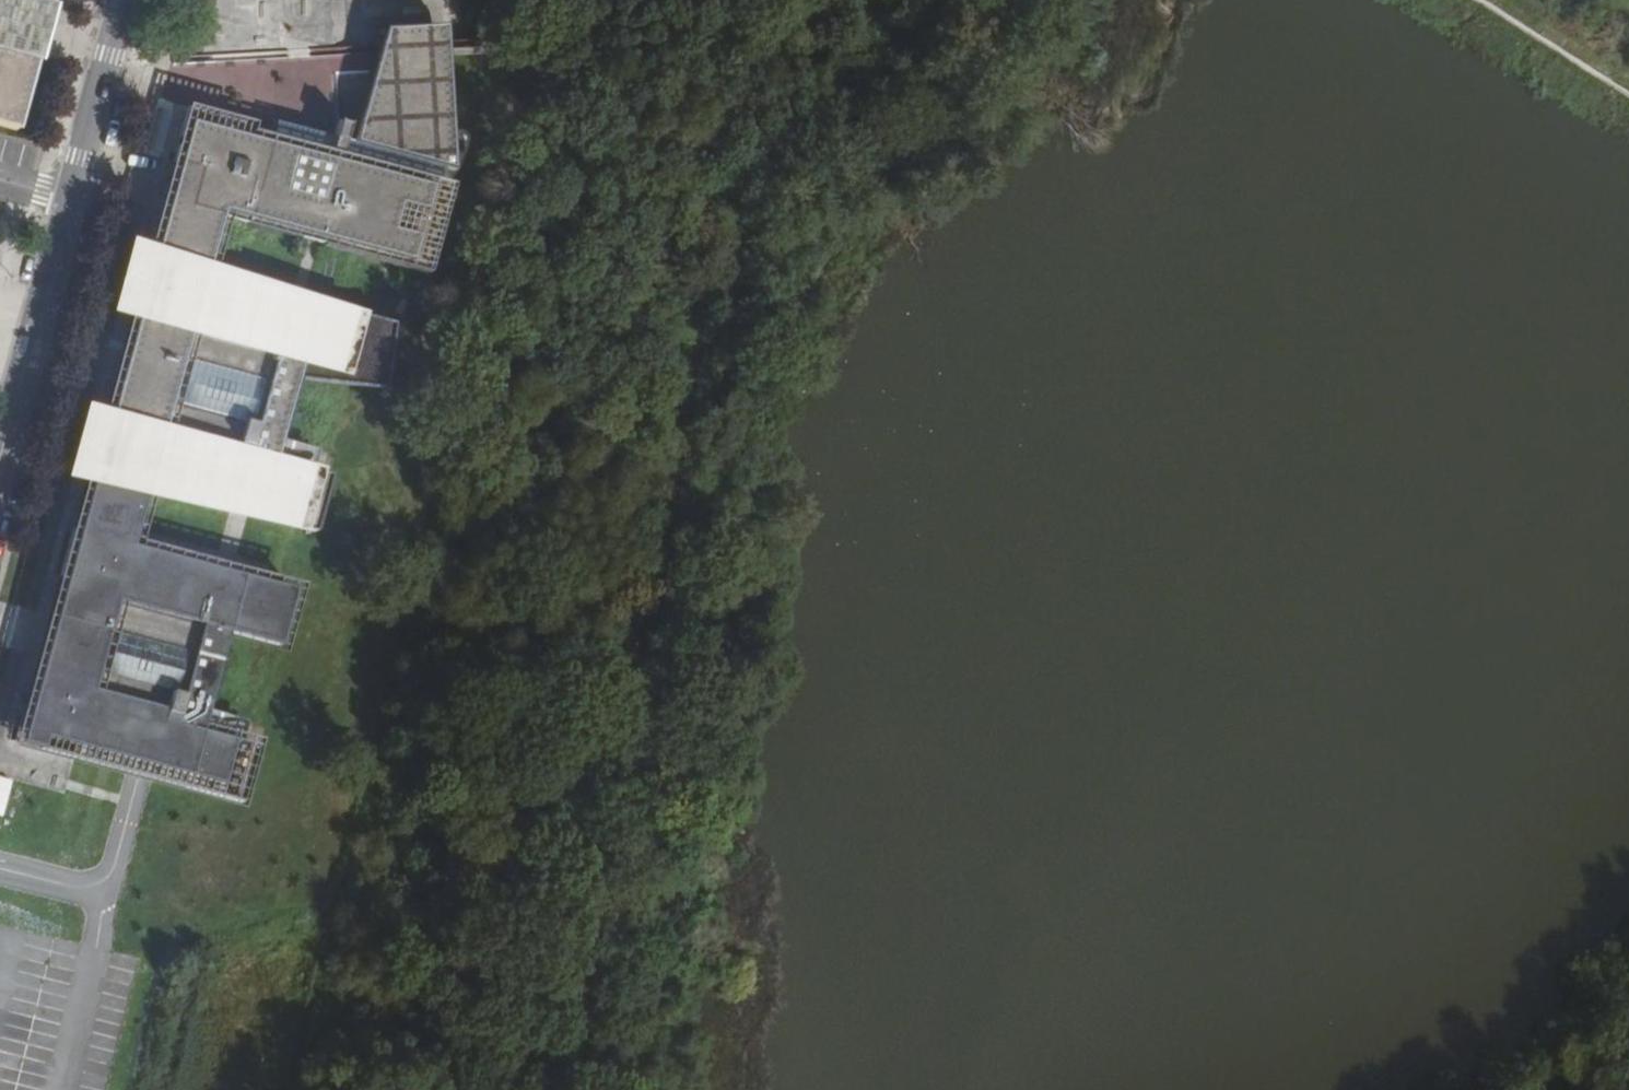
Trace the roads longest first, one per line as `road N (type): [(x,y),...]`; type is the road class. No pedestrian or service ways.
road 1 (unclassified): [(0,459),(126,0)]

